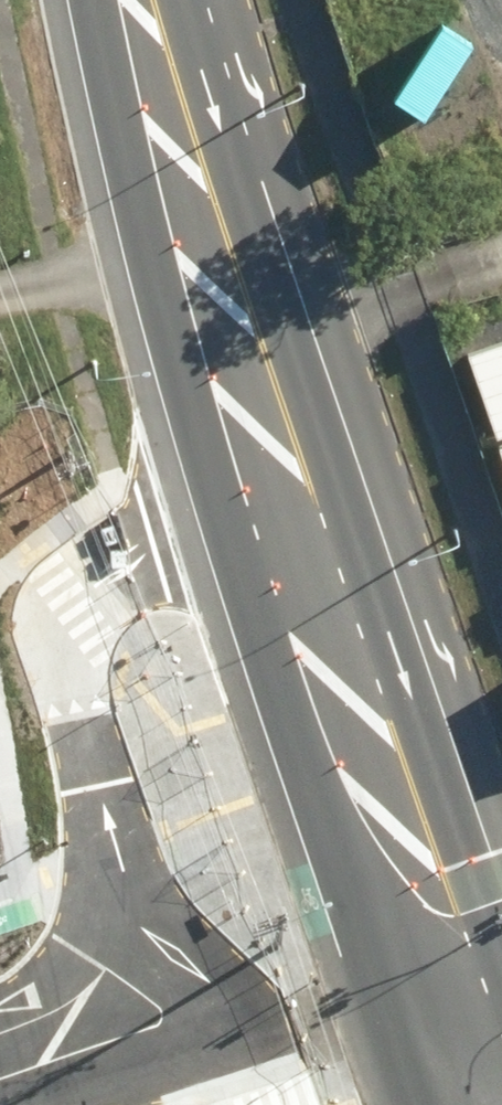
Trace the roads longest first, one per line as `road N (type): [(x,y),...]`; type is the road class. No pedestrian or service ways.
road 1 (secondary): [(501,1090),(288,512),(145,0)]
road 2 (residential): [(273,1074),(205,1049),(181,1049),(0,1104)]
road 3 (track): [(215,255),(0,284)]
road 4 (residential): [(0,1008),(56,968),(87,919),(110,835)]

